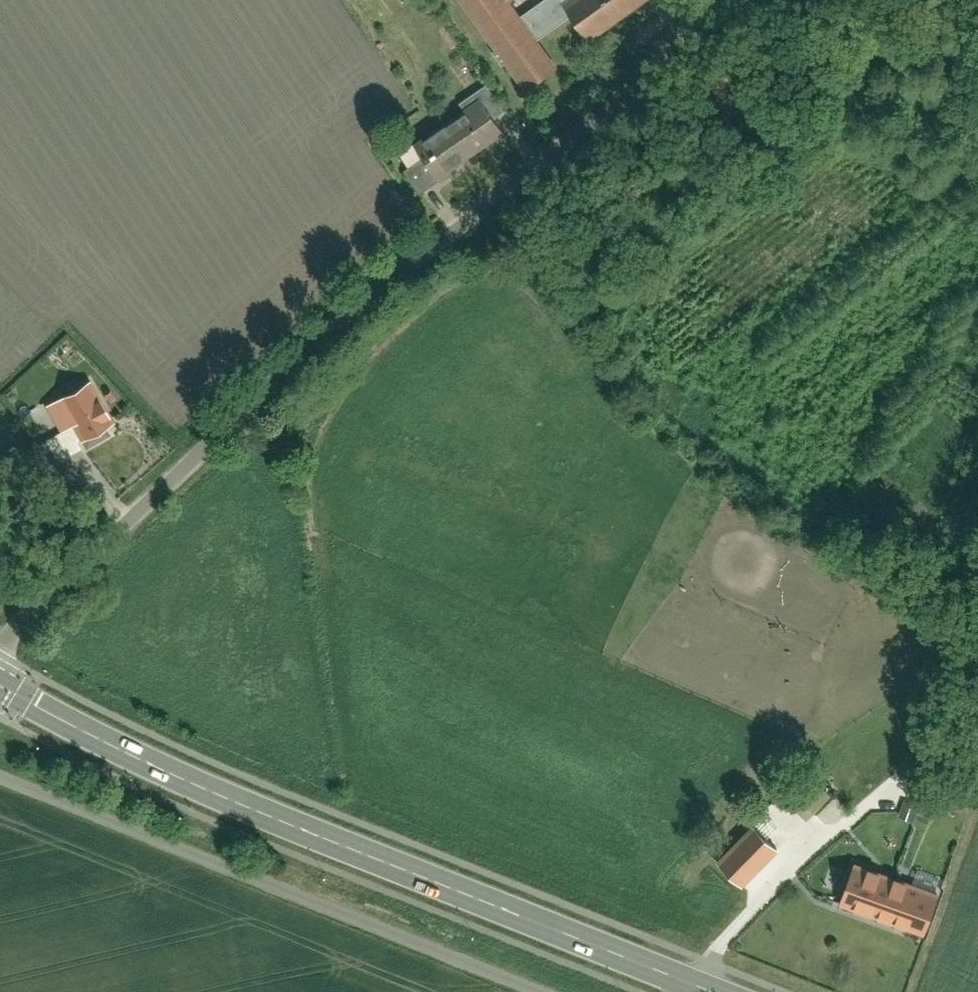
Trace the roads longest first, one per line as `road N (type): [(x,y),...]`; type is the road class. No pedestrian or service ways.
road 1 (residential): [(0,647),(120,520),(332,327),(512,187),(777,0)]
road 2 (primary): [(0,687),(178,777),(700,986)]
road 3 (unclassified): [(0,773),(538,991)]

